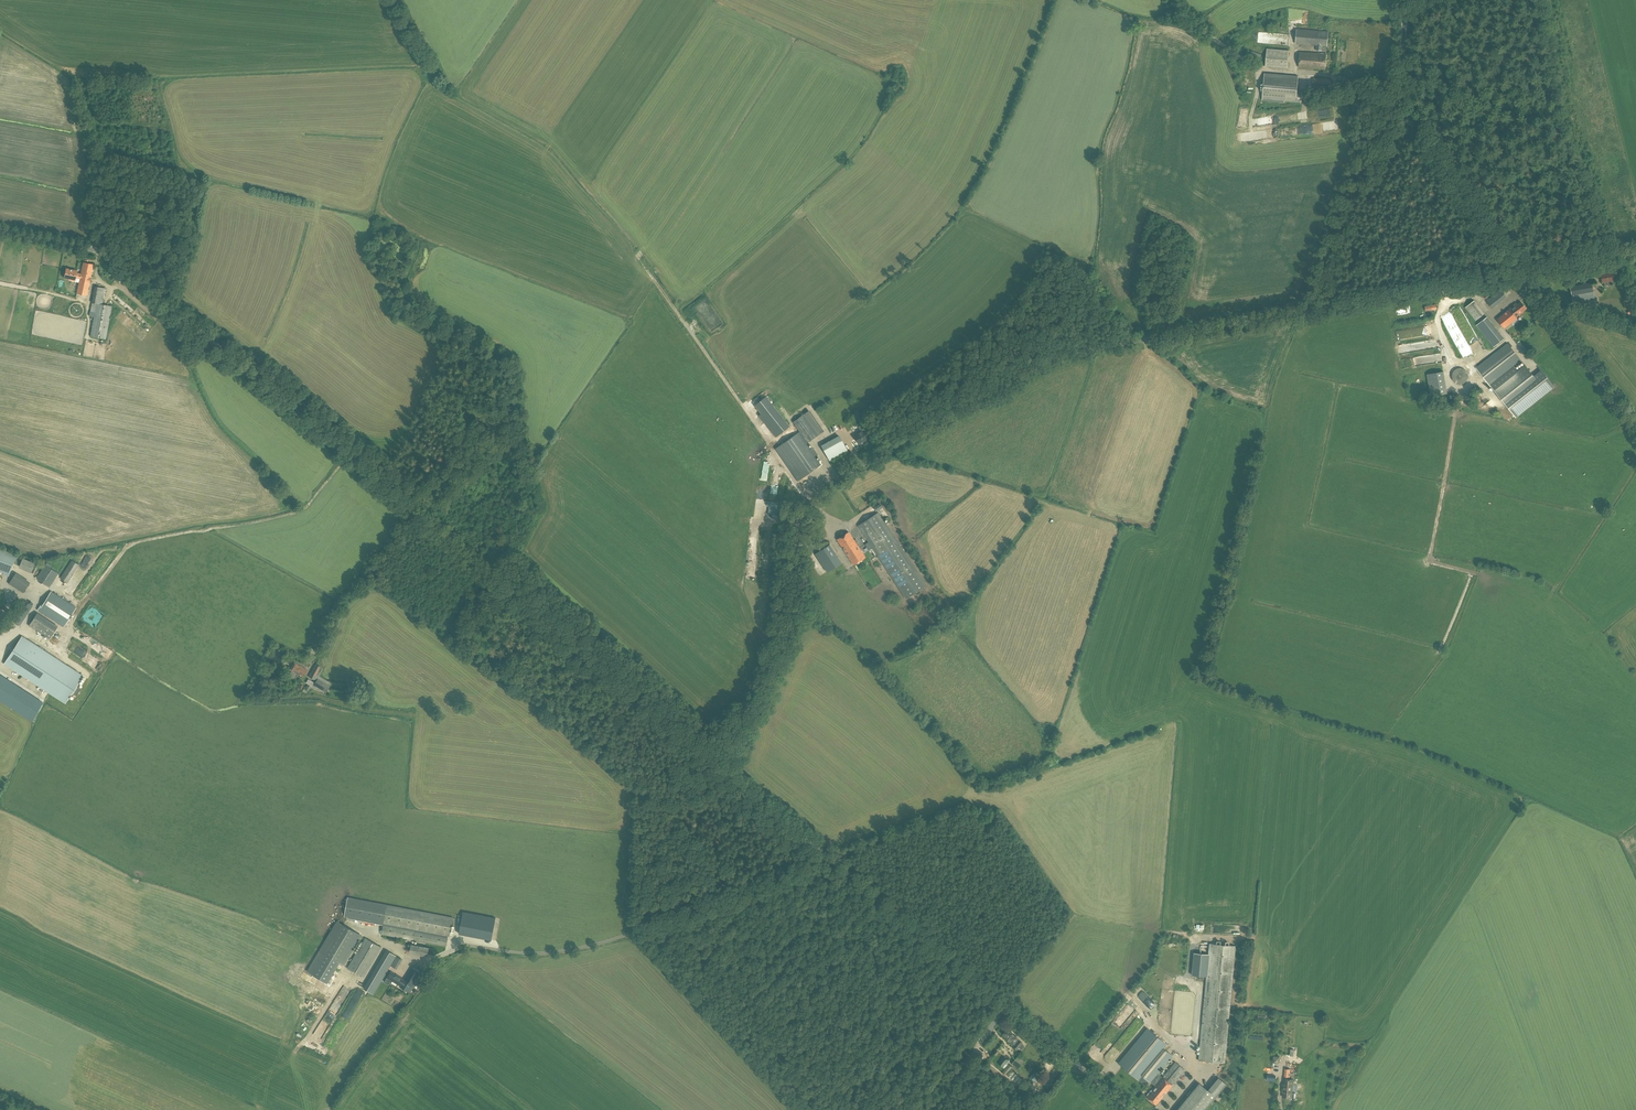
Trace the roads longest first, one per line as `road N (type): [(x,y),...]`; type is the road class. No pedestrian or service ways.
road 1 (unclassified): [(727,774),(786,644),(805,508),(831,481),(1061,355),(1520,272)]
road 2 (unclassified): [(727,774),(124,266),(103,252),(0,231)]
road 3 (unclassified): [(1008,1007),(727,774)]
road 4 (tertiary): [(1520,272),(1412,109),(1401,64),(1408,0)]
road 5 (track): [(1172,0),(1258,69),(1333,76),(1408,97)]
road 6 (tertiary): [(1635,425),(1520,272)]
road 7 (unclassified): [(1133,1109),(1008,1007)]
road 8 (unclassified): [(933,1109),(1008,1007)]

